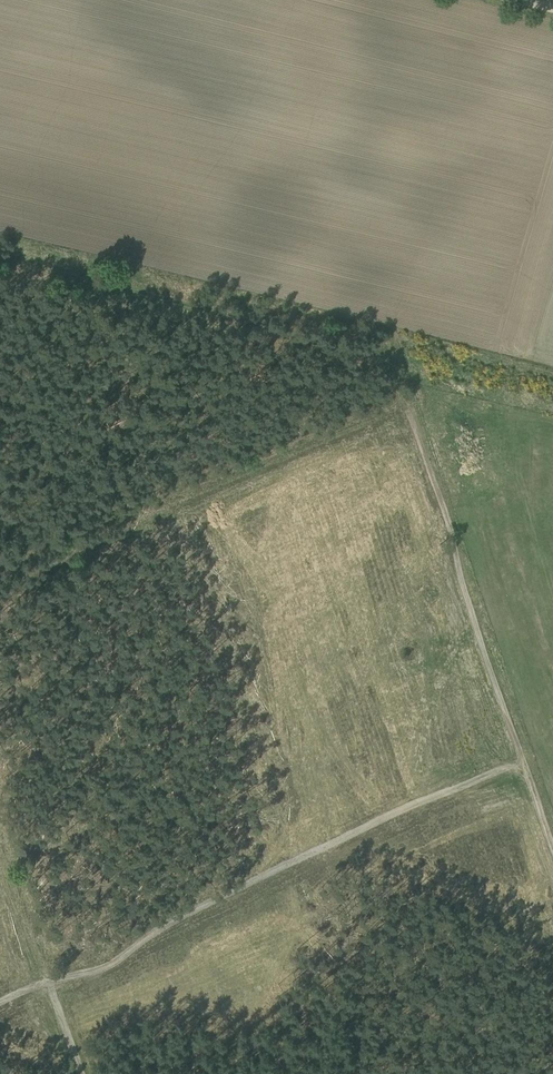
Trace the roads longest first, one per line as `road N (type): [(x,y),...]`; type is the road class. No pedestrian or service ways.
road 1 (track): [(0,261),(377,358),(391,372),(552,843)]
road 2 (track): [(525,756),(0,1006)]

